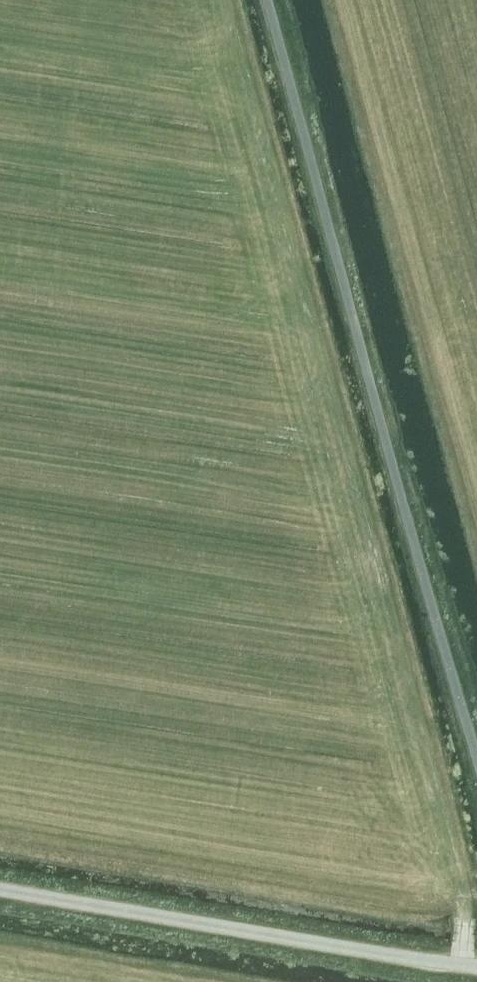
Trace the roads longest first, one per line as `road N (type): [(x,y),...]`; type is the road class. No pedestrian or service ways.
road 1 (unclassified): [(476,967),(0,894)]

